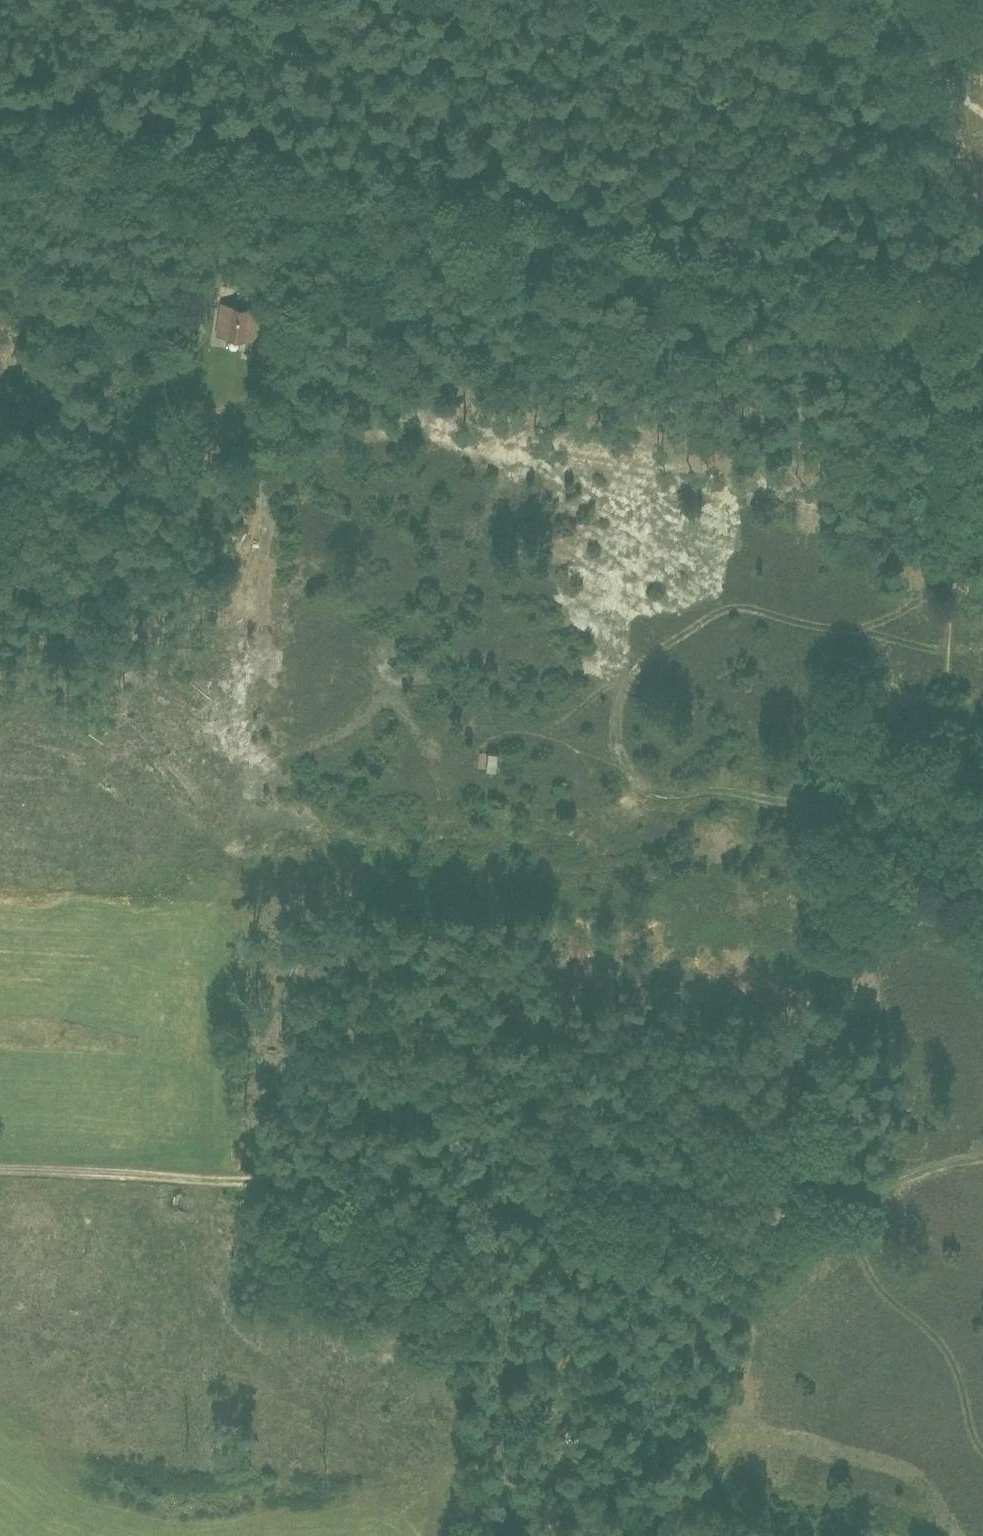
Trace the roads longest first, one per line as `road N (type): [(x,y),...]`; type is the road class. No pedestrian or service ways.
road 1 (track): [(0,131),(982,310)]
road 2 (track): [(0,1170),(244,1183)]

